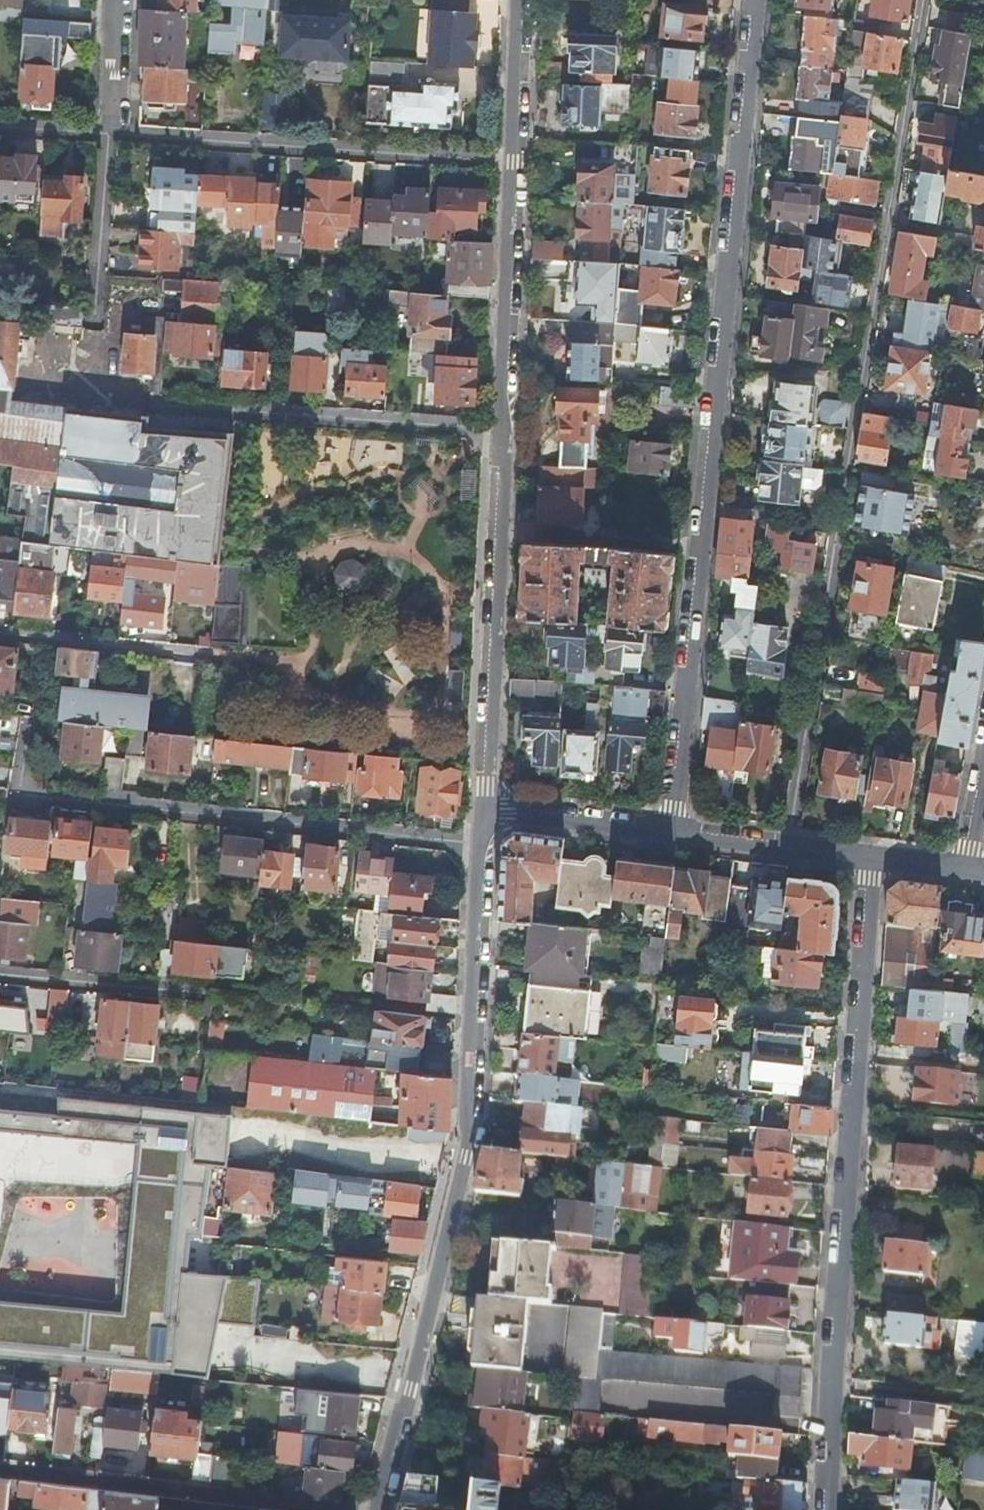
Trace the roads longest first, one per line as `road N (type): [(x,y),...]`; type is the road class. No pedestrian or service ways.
road 1 (residential): [(922,0),(785,845)]
road 2 (residential): [(673,828),(753,0)]
road 3 (residential): [(827,1509),(864,857)]
road 4 (residential): [(473,1018),(467,1131),(378,1508)]
road 5 (residential): [(0,974),(473,1018)]
road 6 (residential): [(18,791),(481,843)]
road 7 (residential): [(515,157),(109,133)]
road 8 (residential): [(378,1508),(0,1465)]
road 9 (residential): [(504,428),(484,802)]
road 10 (residential): [(504,428),(163,402)]
road 11 (residential): [(515,157),(504,428)]
road 12 (residential): [(208,654),(0,631)]
road 13 (residential): [(673,828),(484,802)]
road 14 (residential): [(109,133),(97,311)]
road 15 (residential): [(481,843),(473,1018)]
road 16 (residential): [(521,0),(515,157)]
road 17 (residential): [(114,0),(109,133)]

